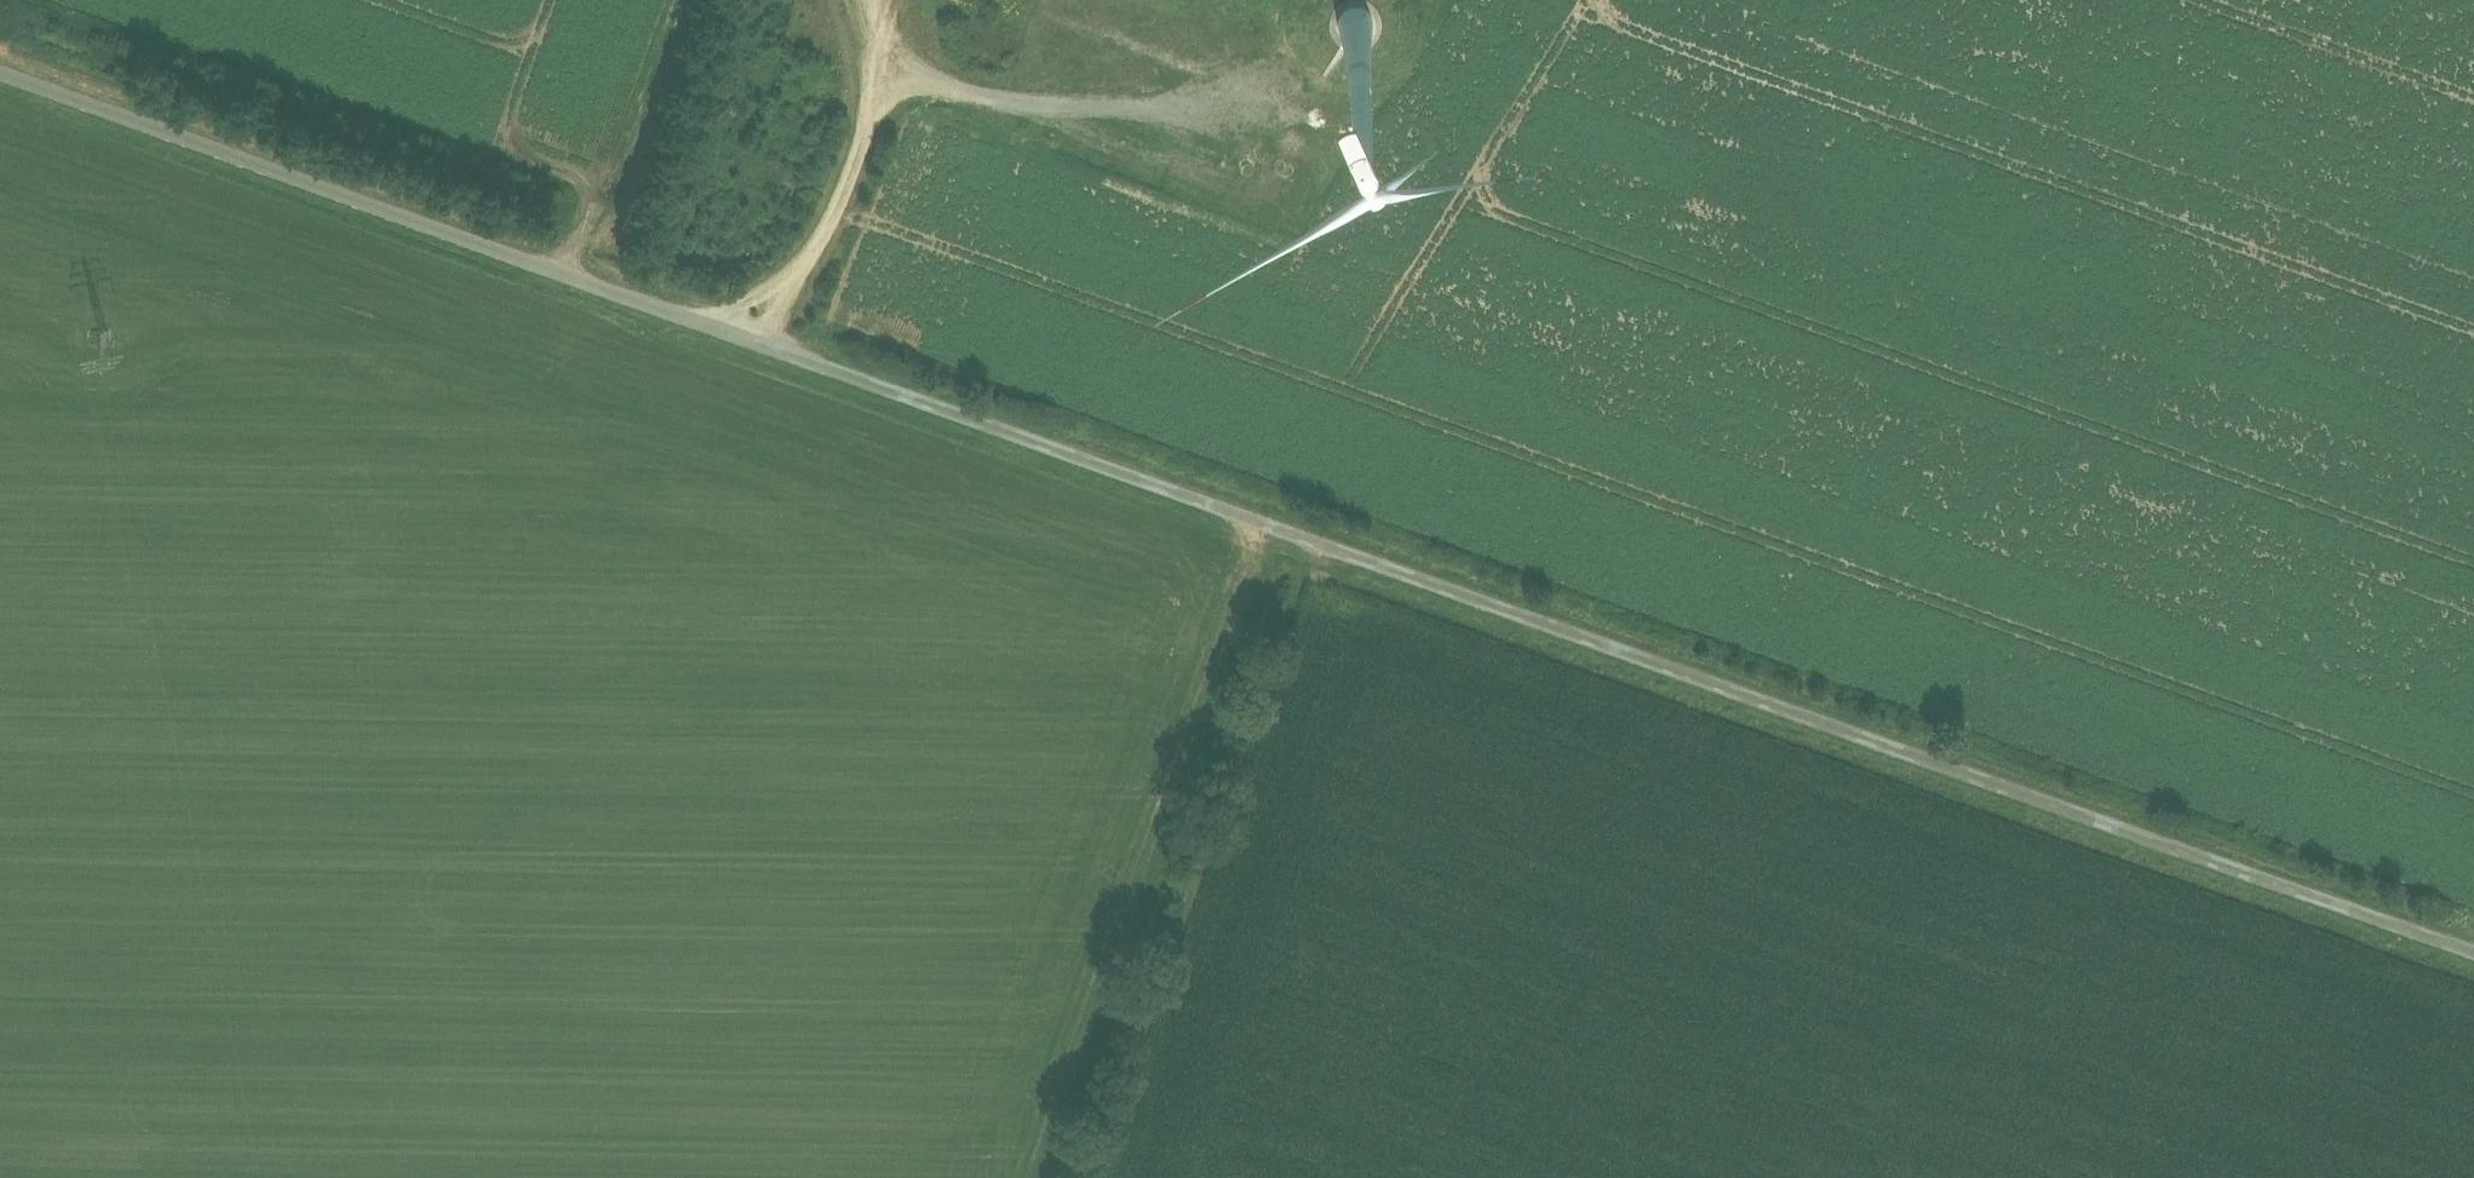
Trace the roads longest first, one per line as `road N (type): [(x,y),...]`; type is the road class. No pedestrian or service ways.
road 1 (residential): [(0,74),(2473,954)]
road 2 (track): [(870,0),(868,138),(766,346)]

